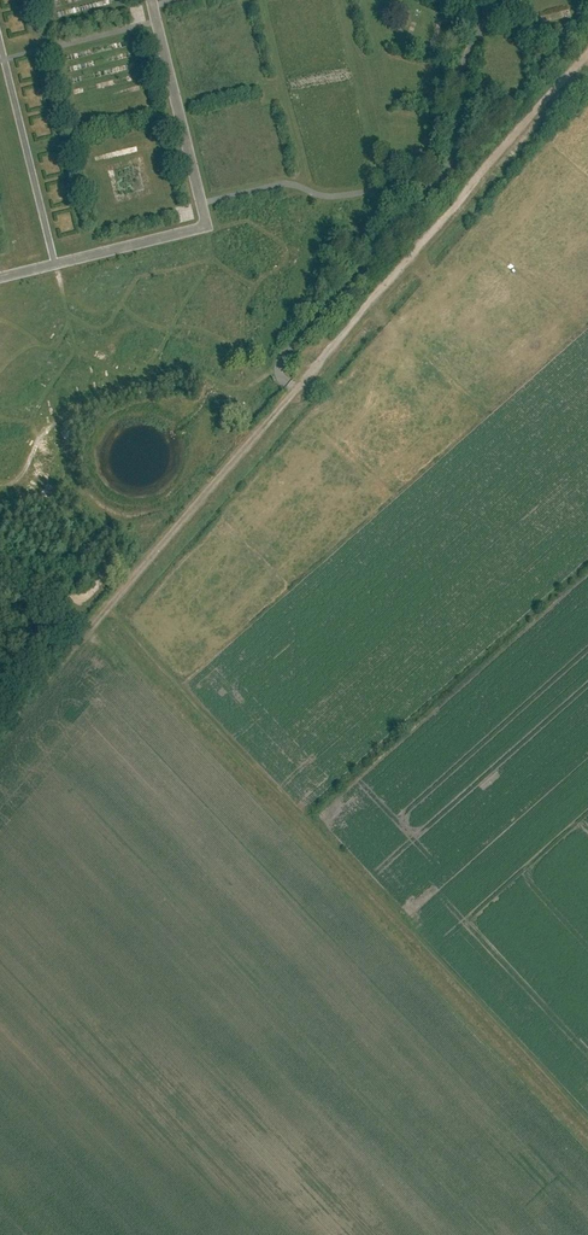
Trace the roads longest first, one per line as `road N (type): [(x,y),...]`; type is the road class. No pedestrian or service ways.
road 1 (track): [(587,1123),(109,606)]
road 2 (track): [(294,388),(0,734)]
road 3 (track): [(587,53),(294,388)]

